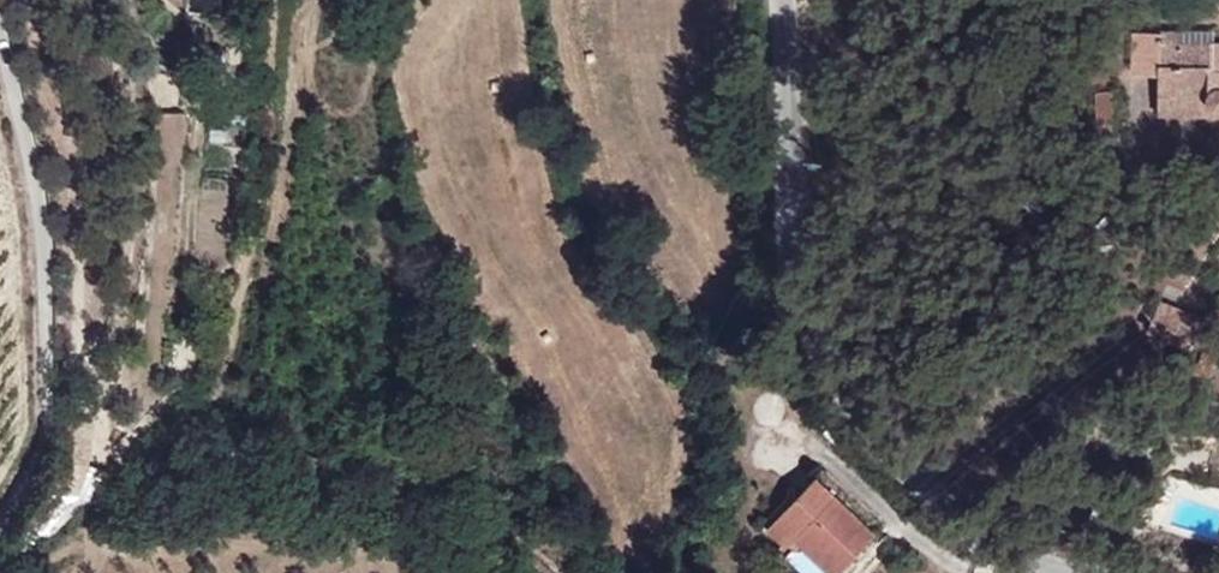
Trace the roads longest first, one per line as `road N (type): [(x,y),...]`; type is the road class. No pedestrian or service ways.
road 1 (unclassified): [(789,0),(789,186),(806,285),(875,407),(947,506),(1049,572)]
road 2 (unclassified): [(0,524),(38,443),(44,343),(28,173),(0,72)]

